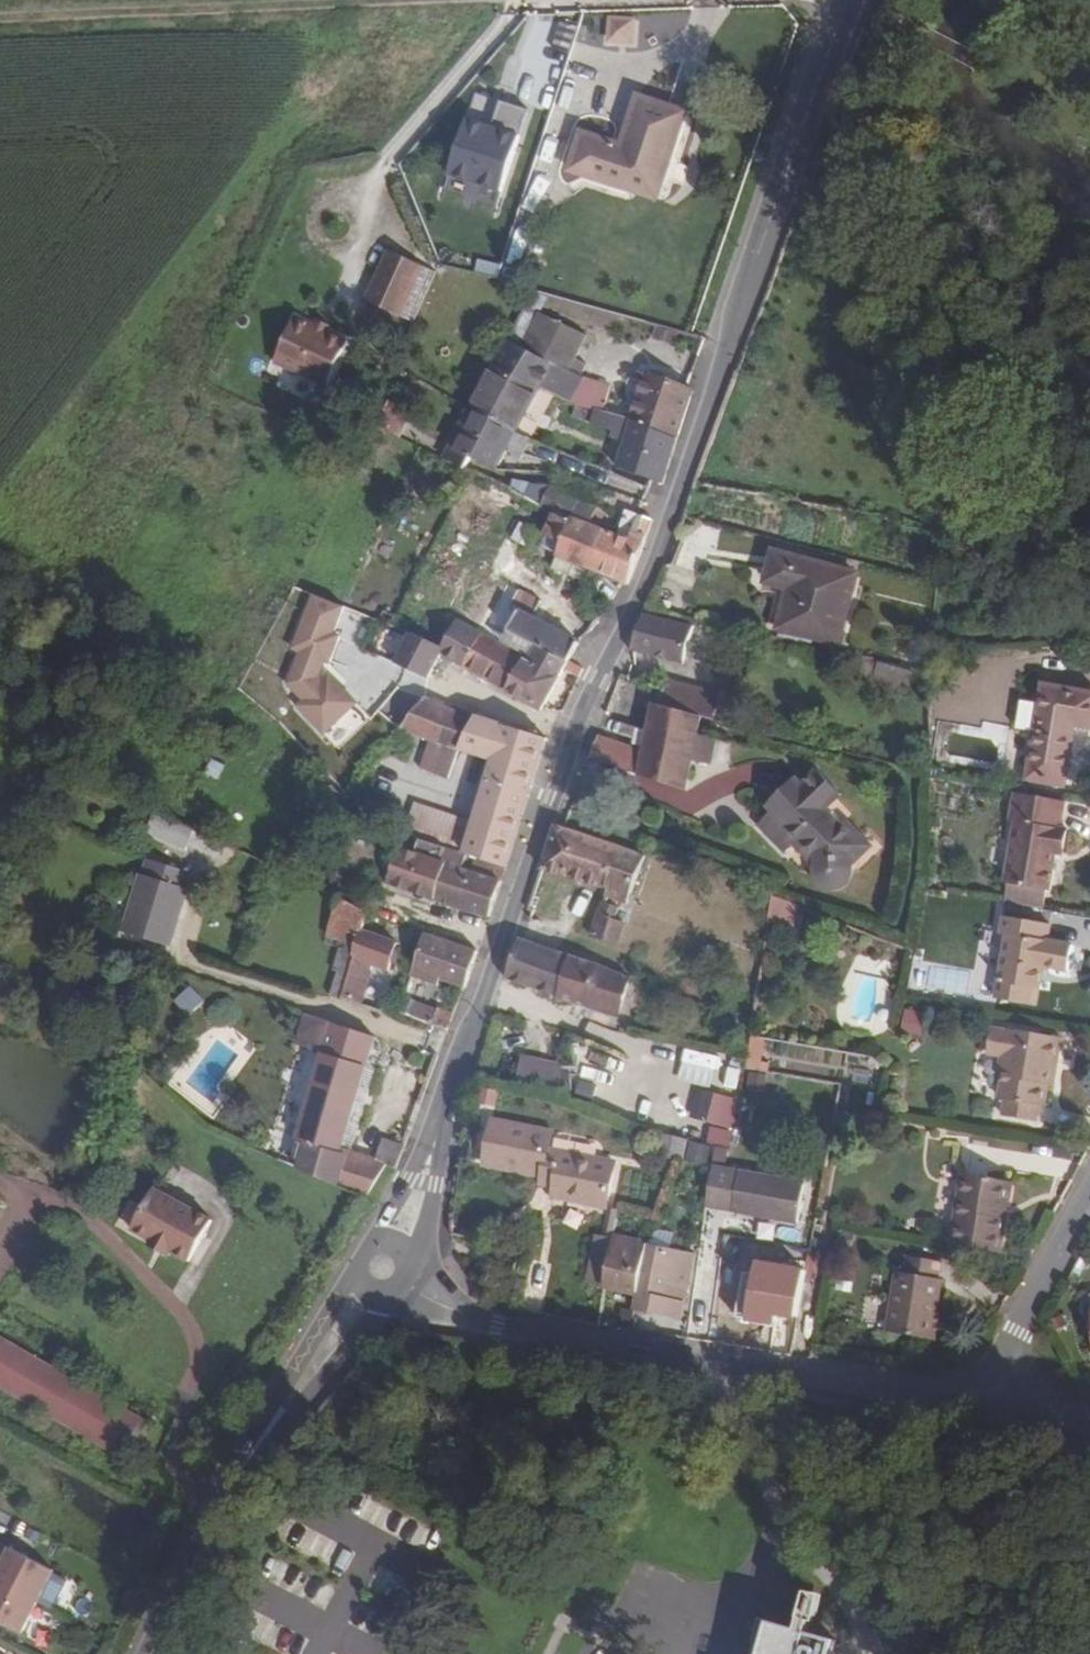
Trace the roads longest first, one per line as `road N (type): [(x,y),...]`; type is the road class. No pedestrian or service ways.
road 1 (tertiary): [(437,1132),(590,694),(665,534),(844,0)]
road 2 (residential): [(983,1393),(472,1319)]
road 3 (track): [(353,0),(13,18)]
road 4 (tertiary): [(349,1272),(239,1475)]
road 5 (tertiary): [(239,1475),(384,1303)]
road 6 (residential): [(983,1393),(1089,1196)]
road 7 (tertiary): [(150,1653),(239,1475)]
road 8 (tertiary): [(437,1132),(370,1237)]
road 9 (tertiary): [(414,1252),(429,1213),(437,1132)]

